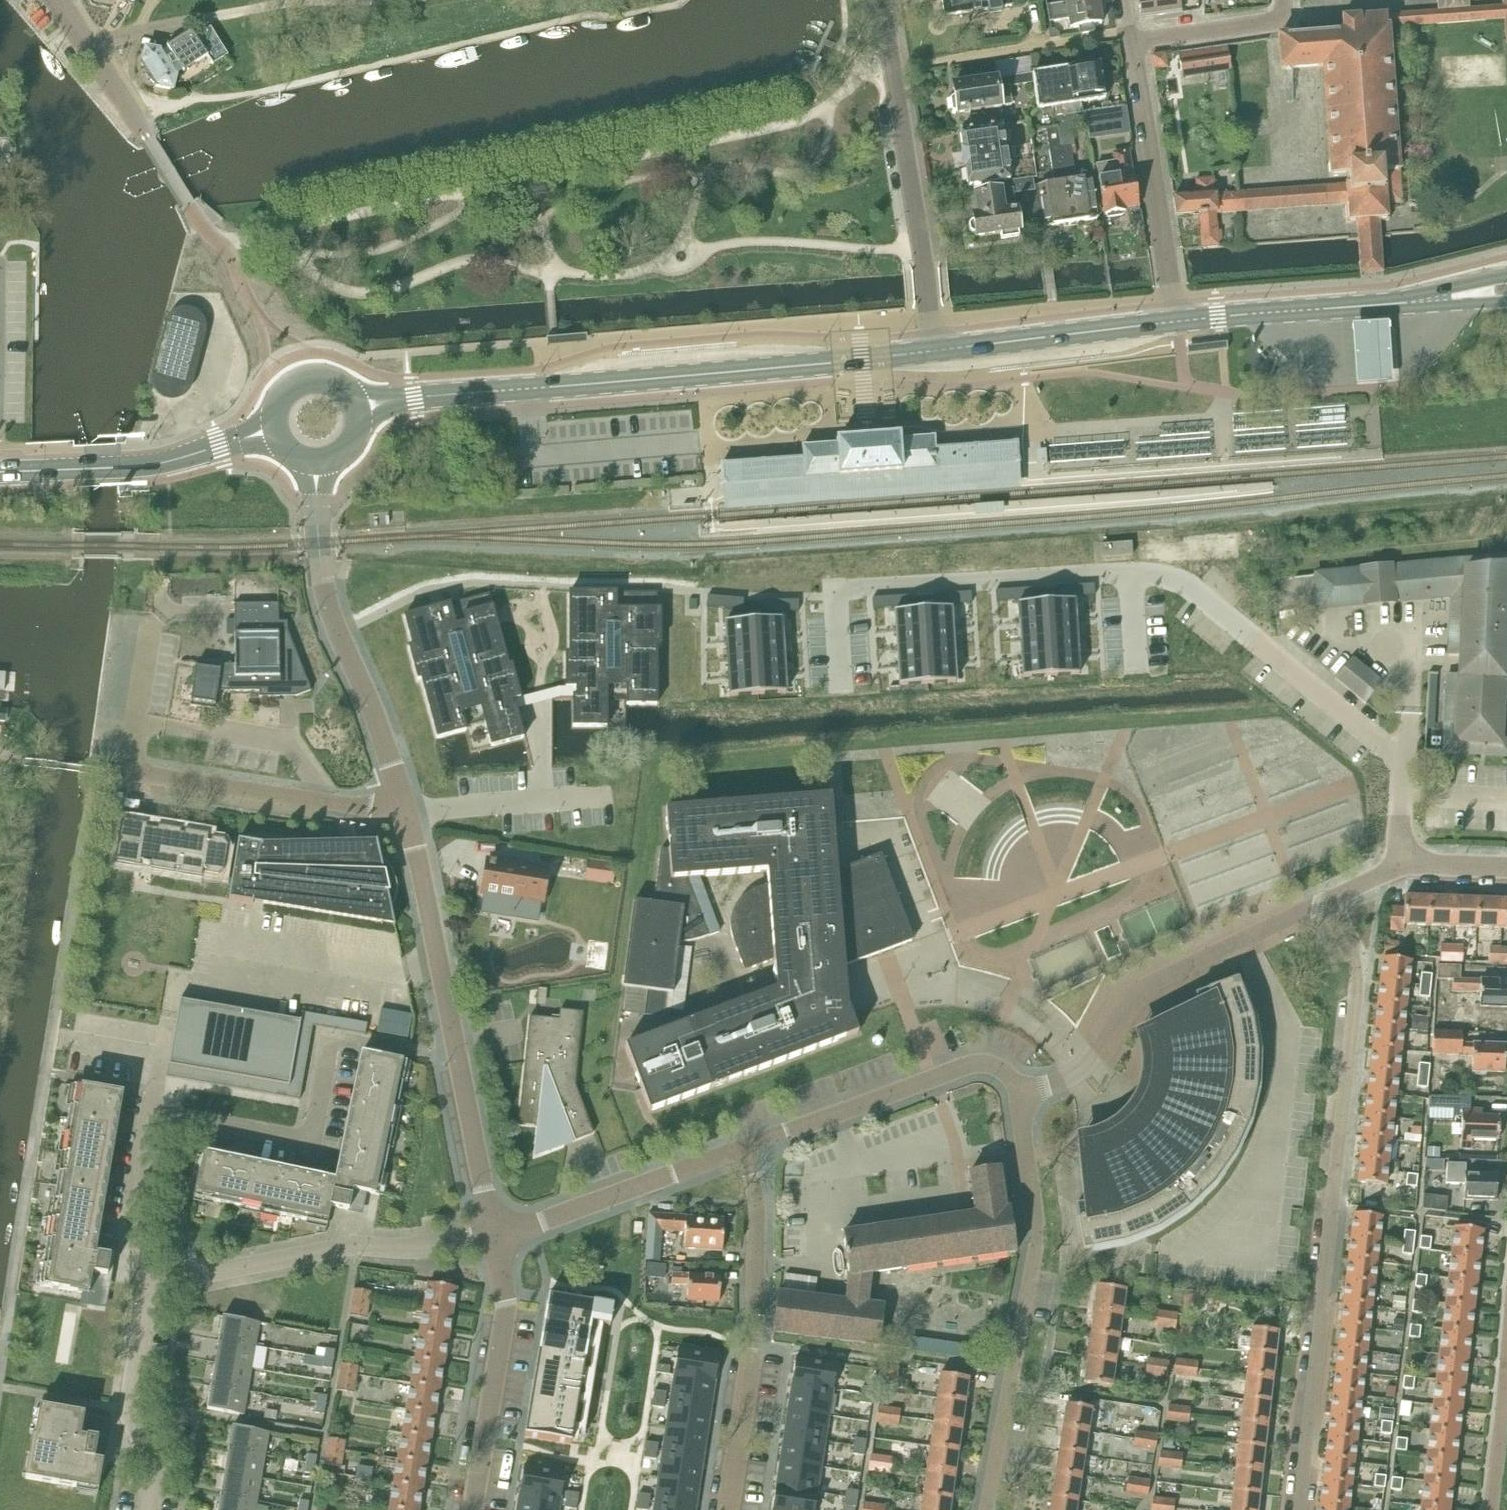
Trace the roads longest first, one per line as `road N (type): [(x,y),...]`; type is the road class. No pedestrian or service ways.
road 1 (residential): [(1404,866),(1398,757),(1180,581),(1130,571),(835,589)]
road 2 (residential): [(1298,1509),(1359,970),(1333,905)]
road 3 (secondary): [(357,408),(933,351)]
road 4 (unclassified): [(495,1233),(404,798)]
road 5 (residential): [(986,1509),(1036,1245),(1017,1094)]
road 6 (unclassified): [(1017,1094),(1082,1067),(1137,990),(1312,908),(1333,905)]
road 7 (residential): [(743,1148),(756,1203),(756,1328),(728,1509)]
road 8 (tertiary): [(933,351),(882,0)]
road 9 (residential): [(151,1290),(358,1244),(407,1248),(495,1233)]
road 10 (unclassified): [(404,798),(329,610),(317,463)]
road 11 (unclassified): [(743,1148),(970,1064),(999,1069),(1017,1094)]
road 12 (residential): [(1176,321),(1134,41)]
road 13 (secondary): [(275,430),(154,464),(0,471)]
road 14 (residential): [(472,1509),(506,1304),(495,1233)]
road 15 (residential): [(404,798),(344,805),(130,772)]
road 16 (unclassified): [(495,1233),(743,1148)]
road 17 (secondary): [(1176,321),(1434,300)]
road 18 (secondary): [(933,351),(1176,321)]
road 19 (residential): [(147,1509),(152,1470),(128,1409),(151,1290)]
road 20 (residential): [(151,1290),(131,1227),(150,1114)]
road 21 (residential): [(1134,41),(1284,19),(1285,0)]
road 22 (residential): [(1491,1509),(1506,1357)]
road 23 (residential): [(136,119),(55,0)]
road 24 (secondary): [(357,408),(341,386),(301,381),(276,406),(275,430)]

